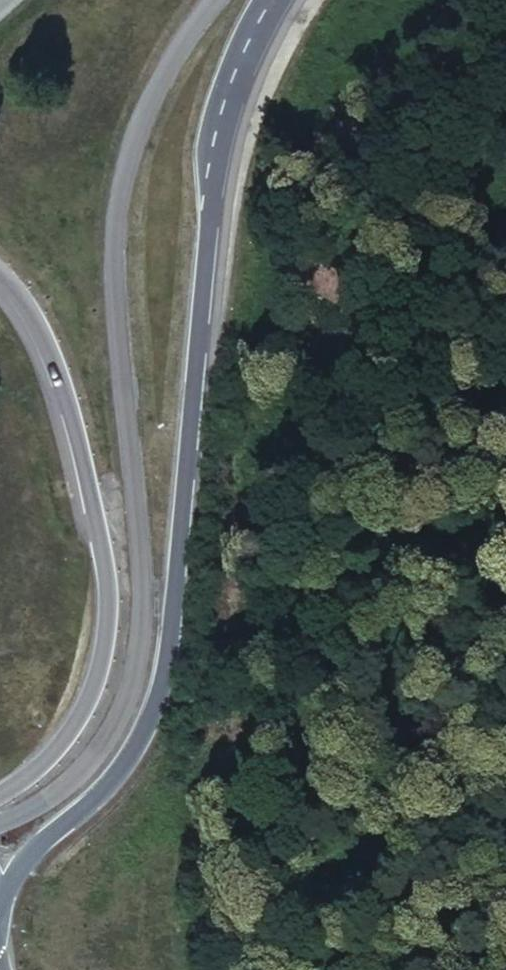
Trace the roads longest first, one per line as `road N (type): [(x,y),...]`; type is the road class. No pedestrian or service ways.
road 1 (trunk): [(0,901),(35,844),(114,781),(159,689),(220,120),(235,59),(269,0)]
road 2 (trunk): [(0,283),(47,358),(95,536),(103,620),(79,705),(26,778),(0,791)]

